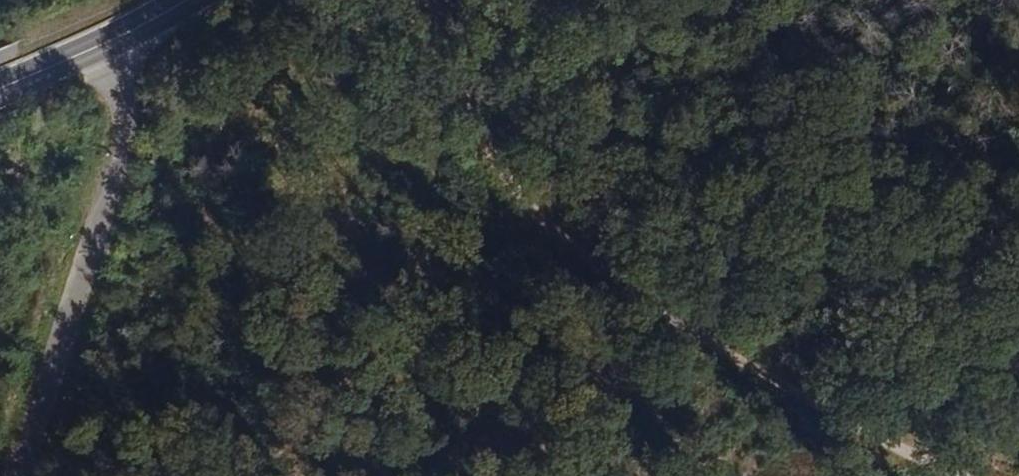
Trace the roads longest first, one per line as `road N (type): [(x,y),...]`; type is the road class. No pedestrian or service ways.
road 1 (track): [(1018,425),(703,263),(507,101),(457,0)]
road 2 (primary): [(189,0),(141,30),(0,89)]

